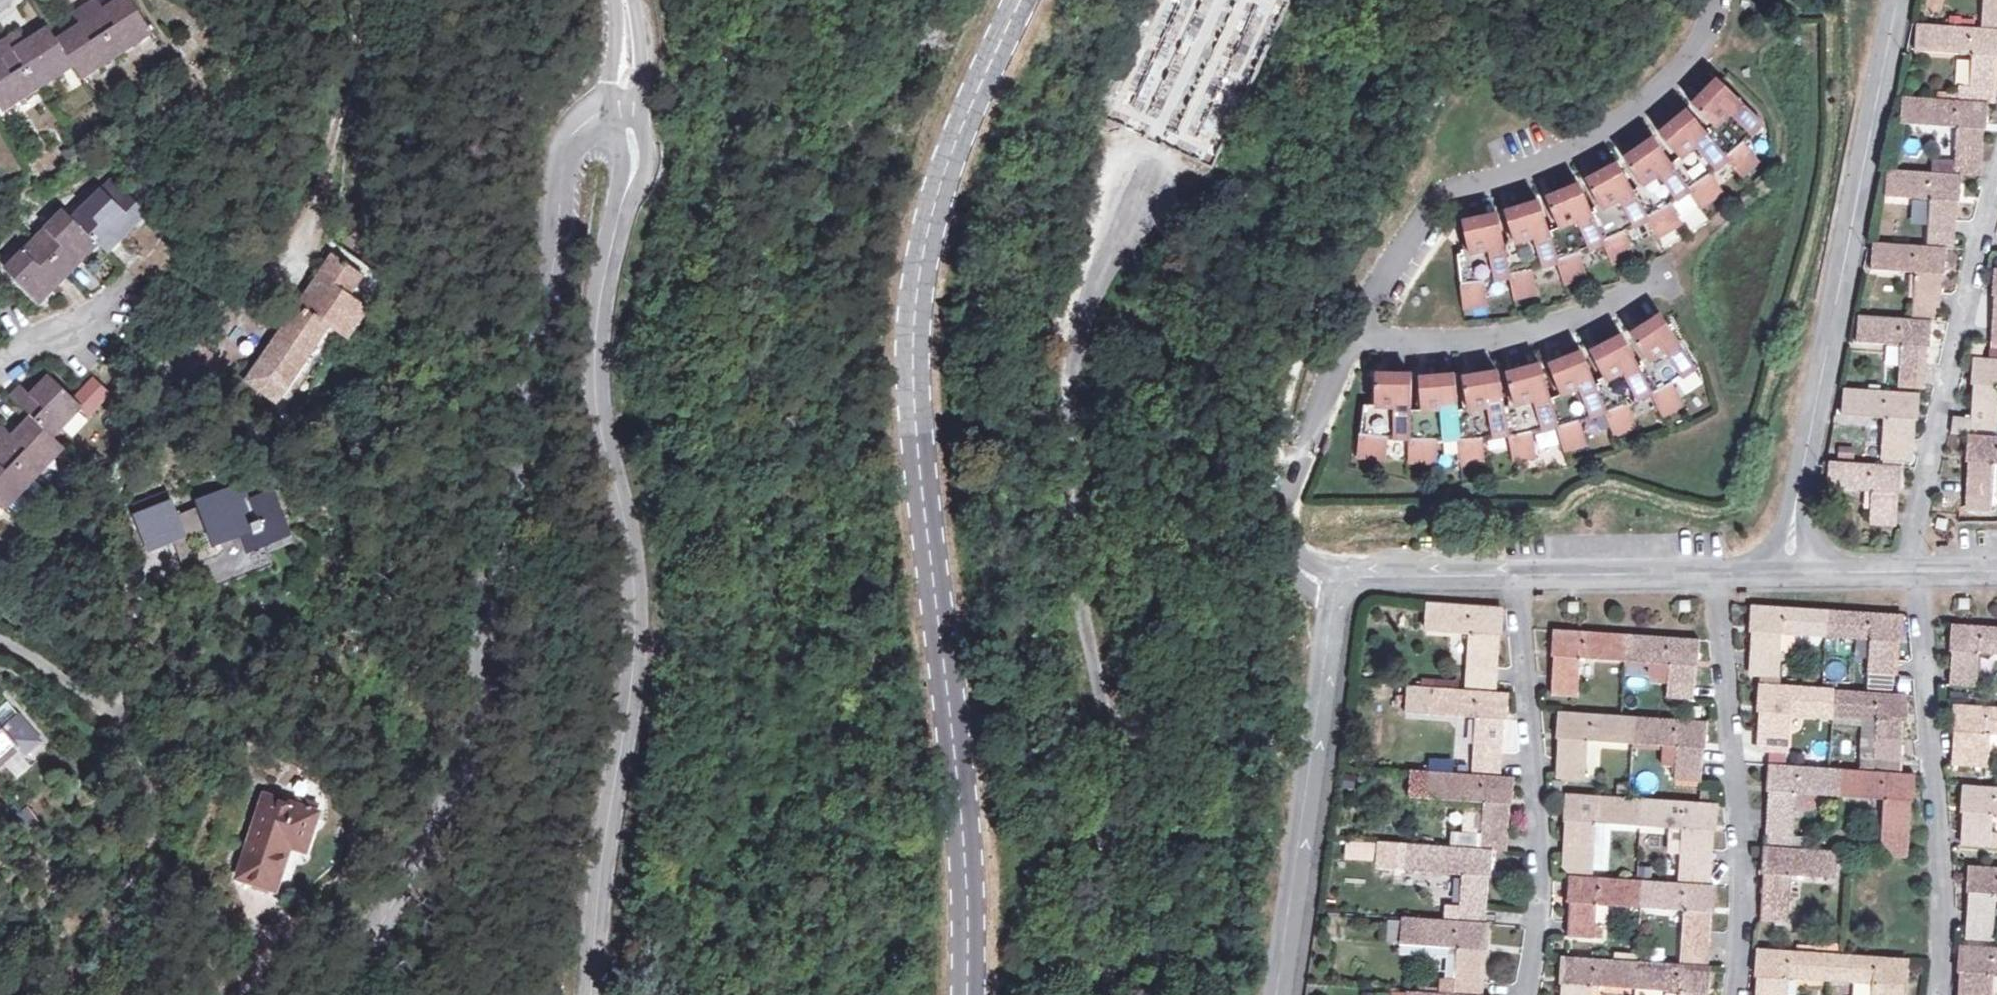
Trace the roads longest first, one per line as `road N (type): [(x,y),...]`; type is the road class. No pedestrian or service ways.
road 1 (secondary): [(965,994),(968,907),(913,376),(922,263),(940,192),(1020,0)]
road 2 (residential): [(343,994),(378,930),(468,699),(533,448),(548,211),(575,124),(619,103)]
road 3 (unclassified): [(619,103),(628,193),(594,331),(597,413),(637,599),(591,994)]
road 4 (residential): [(1788,572),(1880,0)]
road 5 (track): [(1284,502),(1276,449),(1300,380),(1405,189),(1494,0)]
road 6 (residential): [(1334,589),(1356,577),(1788,572)]
road 7 (residential): [(1276,994),(1334,589)]
road 8 (track): [(263,329),(352,43),(350,0)]
road 9 (track): [(0,636),(66,670),(132,728),(157,778),(152,826)]
road 10 (residential): [(1788,572),(1996,572)]

